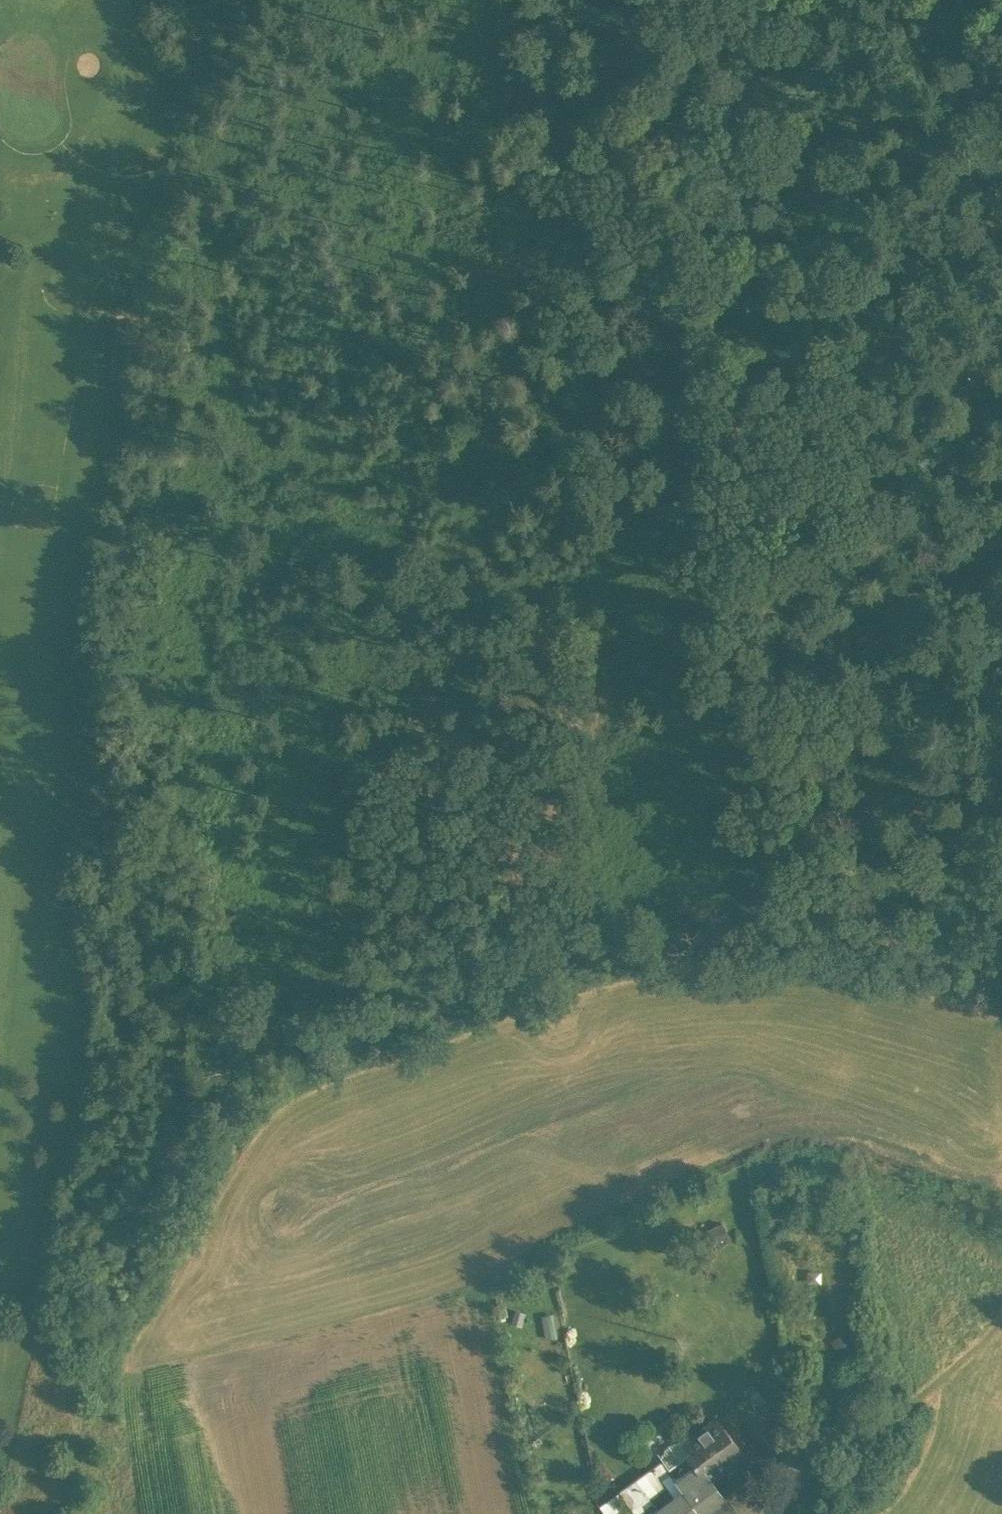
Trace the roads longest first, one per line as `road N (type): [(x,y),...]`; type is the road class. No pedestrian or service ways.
road 1 (unclassified): [(1001,1342),(772,1513)]

